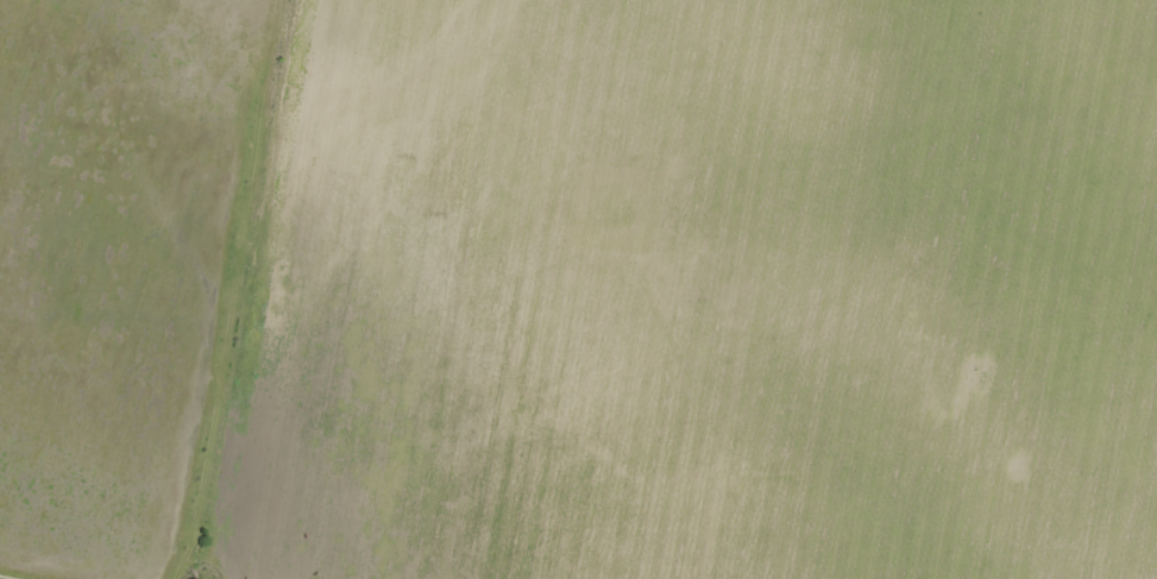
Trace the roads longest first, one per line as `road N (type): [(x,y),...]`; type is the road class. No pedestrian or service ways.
road 1 (track): [(272,0),(176,578)]
road 2 (track): [(103,578),(0,310)]

